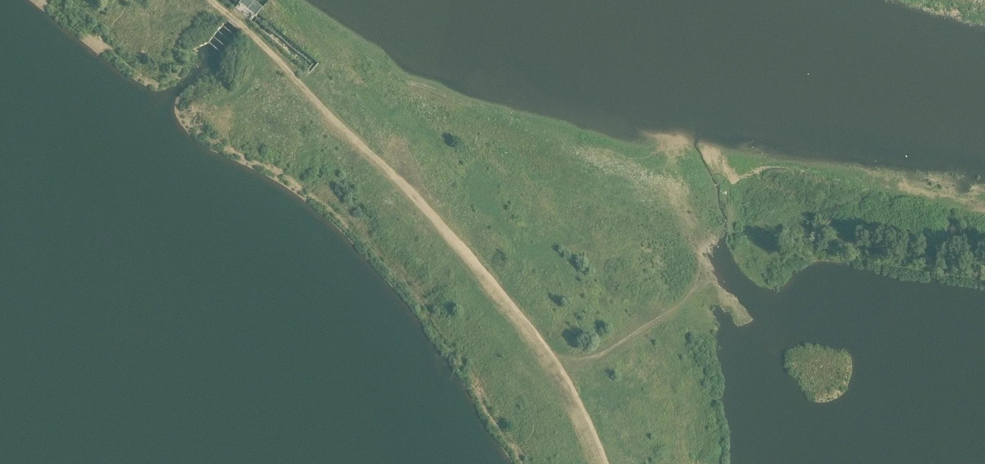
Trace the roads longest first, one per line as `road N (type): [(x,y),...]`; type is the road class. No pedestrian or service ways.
road 1 (track): [(600,463),(556,373),(467,254),(206,0)]
road 2 (track): [(700,284),(591,361),(556,373)]

